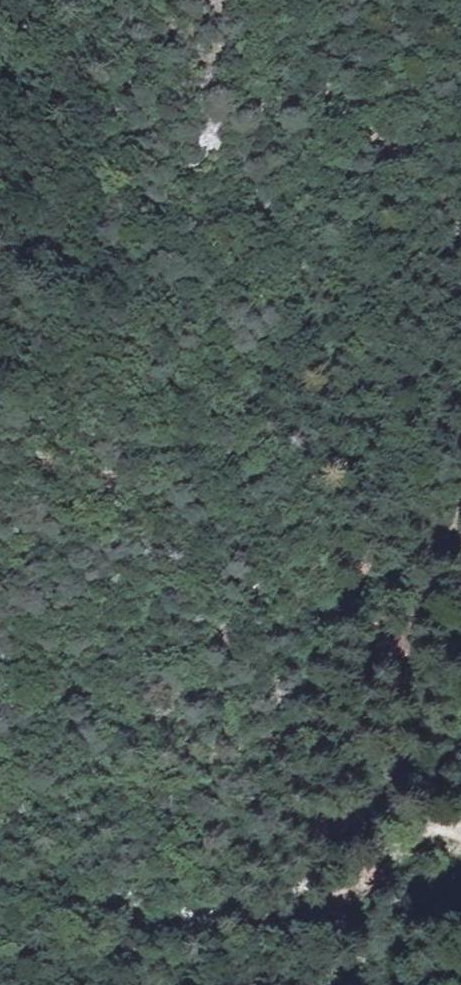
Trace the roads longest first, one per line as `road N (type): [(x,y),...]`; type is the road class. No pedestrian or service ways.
road 1 (track): [(0,886),(204,913),(455,824),(460,829)]

